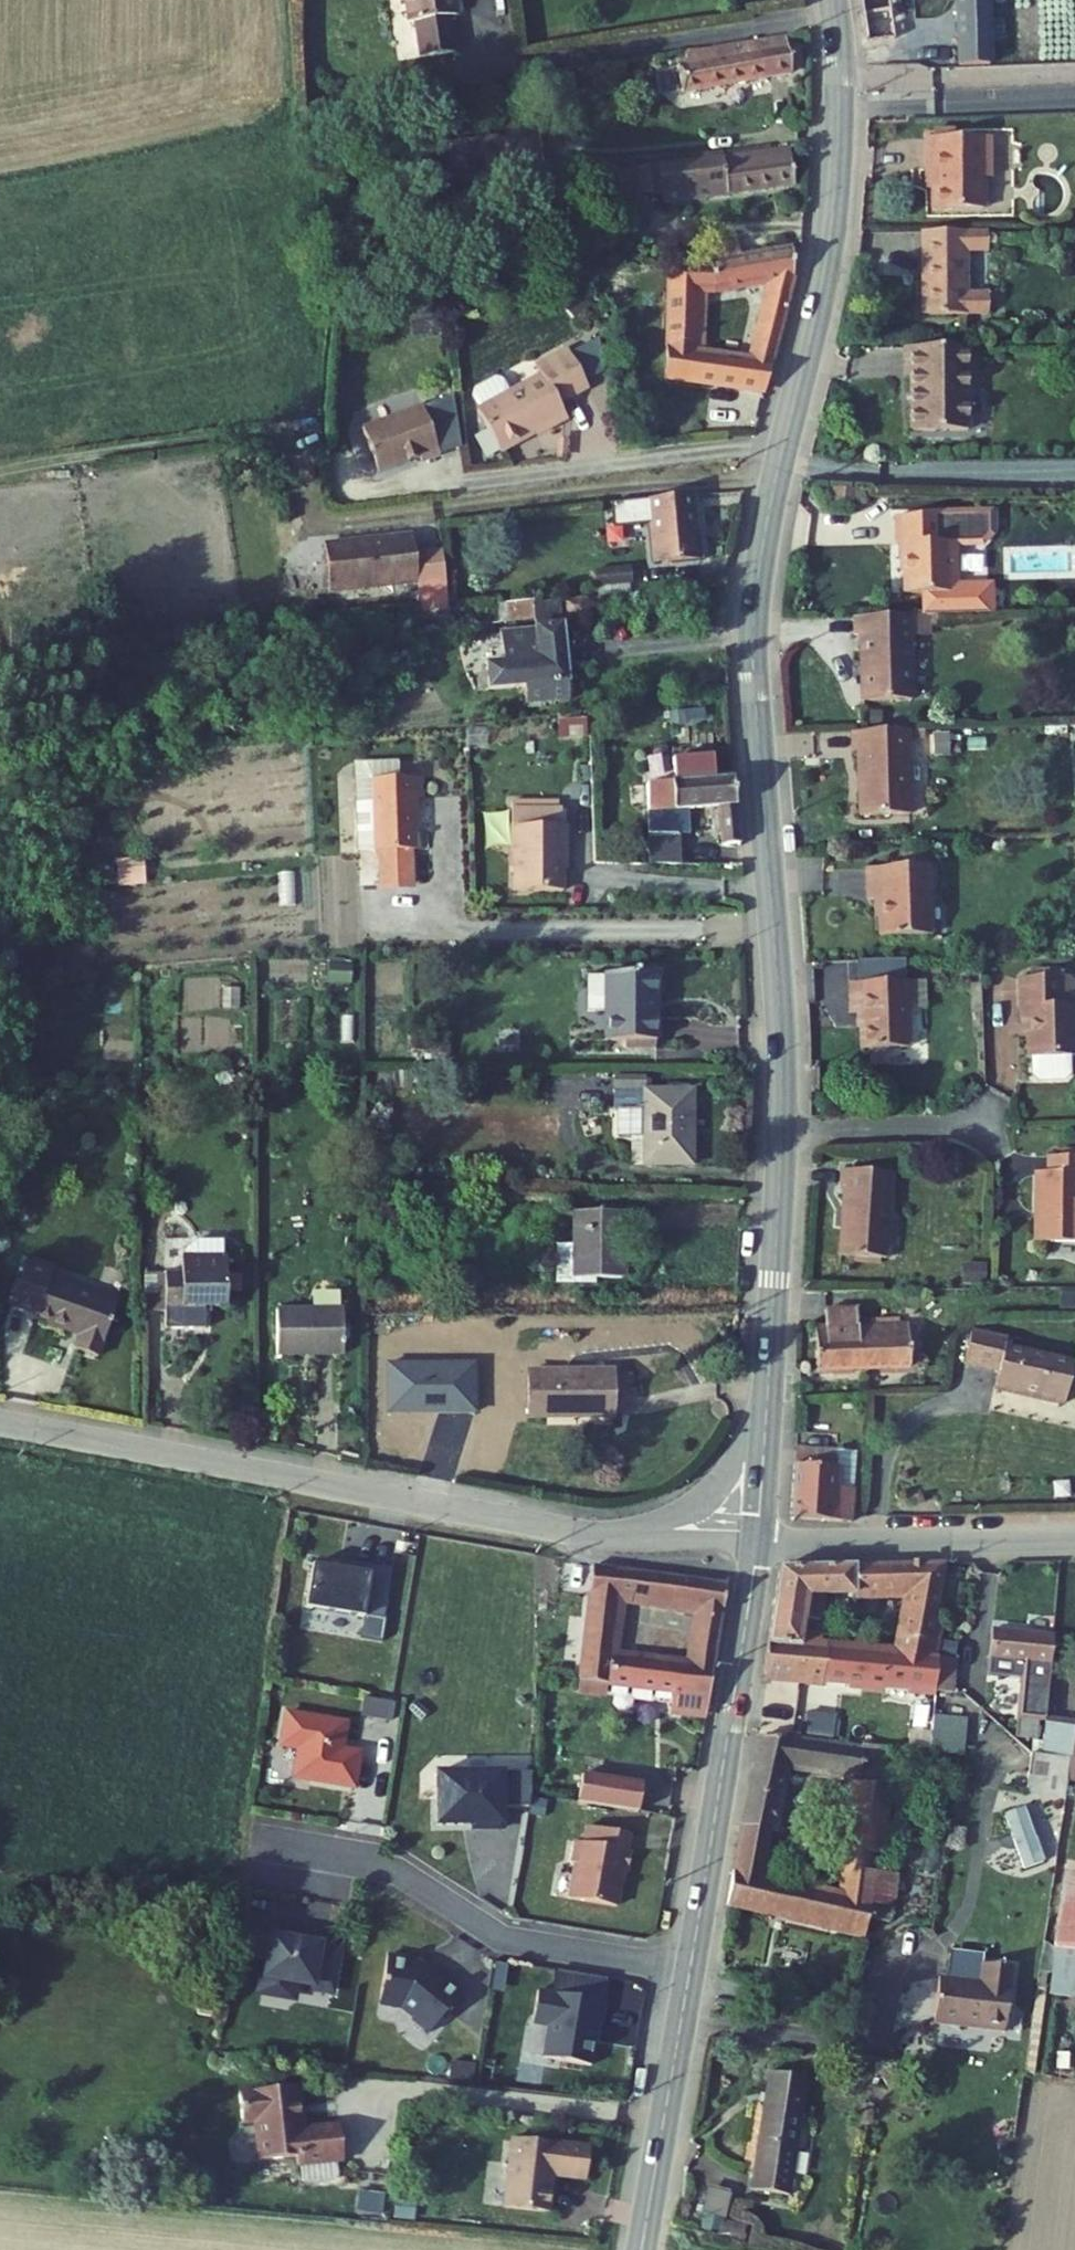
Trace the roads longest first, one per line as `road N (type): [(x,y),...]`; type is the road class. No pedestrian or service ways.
road 1 (tertiary): [(832,0),(840,111),(834,221),(769,513),(754,644),(782,1126)]
road 2 (unclassified): [(0,1427),(595,1537)]
road 3 (residential): [(260,1847),(400,1874),(511,1943),(691,1970)]
road 4 (tertiary): [(760,1534),(691,1970)]
road 5 (unclassified): [(760,1534),(887,1543),(1074,1538)]
road 6 (tertiary): [(782,1126),(767,1427)]
road 7 (tertiary): [(691,1970),(650,2209)]
road 8 (residential): [(782,1126),(985,1124)]
road 9 (unclassified): [(595,1537),(760,1534)]
road 10 (residential): [(767,1427),(730,1475),(683,1511)]

